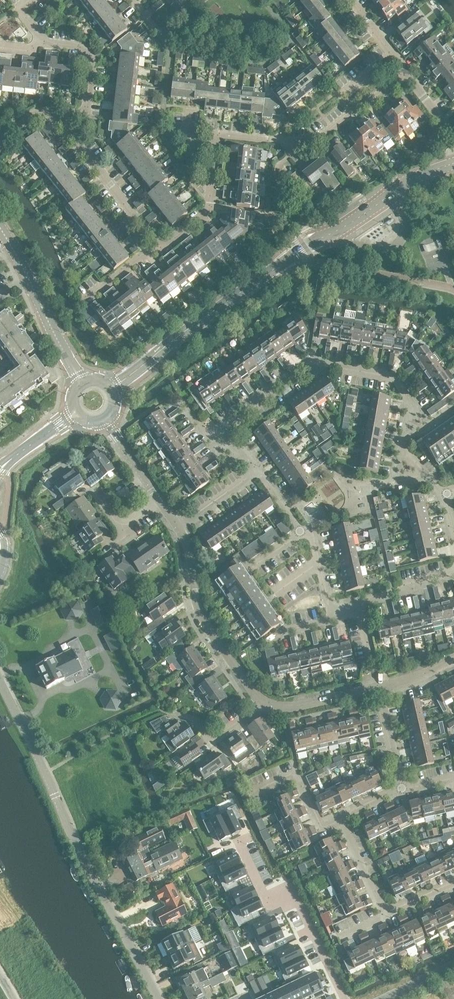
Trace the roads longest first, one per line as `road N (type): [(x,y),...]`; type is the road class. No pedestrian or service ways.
road 1 (unclassified): [(159,998),(0,677)]
road 2 (tertiary): [(111,390),(340,228)]
road 3 (residential): [(219,431),(314,364),(393,378),(410,400),(405,430)]
road 4 (residential): [(216,144),(217,134),(316,142),(405,73)]
road 5 (residential): [(240,842),(268,904),(293,892),(345,998)]
road 6 (residential): [(180,529),(204,622),(263,702)]
road 7 (residential): [(156,245),(66,116)]
road 8 (residential): [(156,245),(211,208),(216,144)]
road 9 (residential): [(66,116),(86,109),(92,59),(82,47),(44,42)]
road 10 (residential): [(339,816),(321,824),(297,775),(251,794)]
road 11 (unclassified): [(340,228),(358,247),(378,250),(400,241),(404,221),(389,196)]

